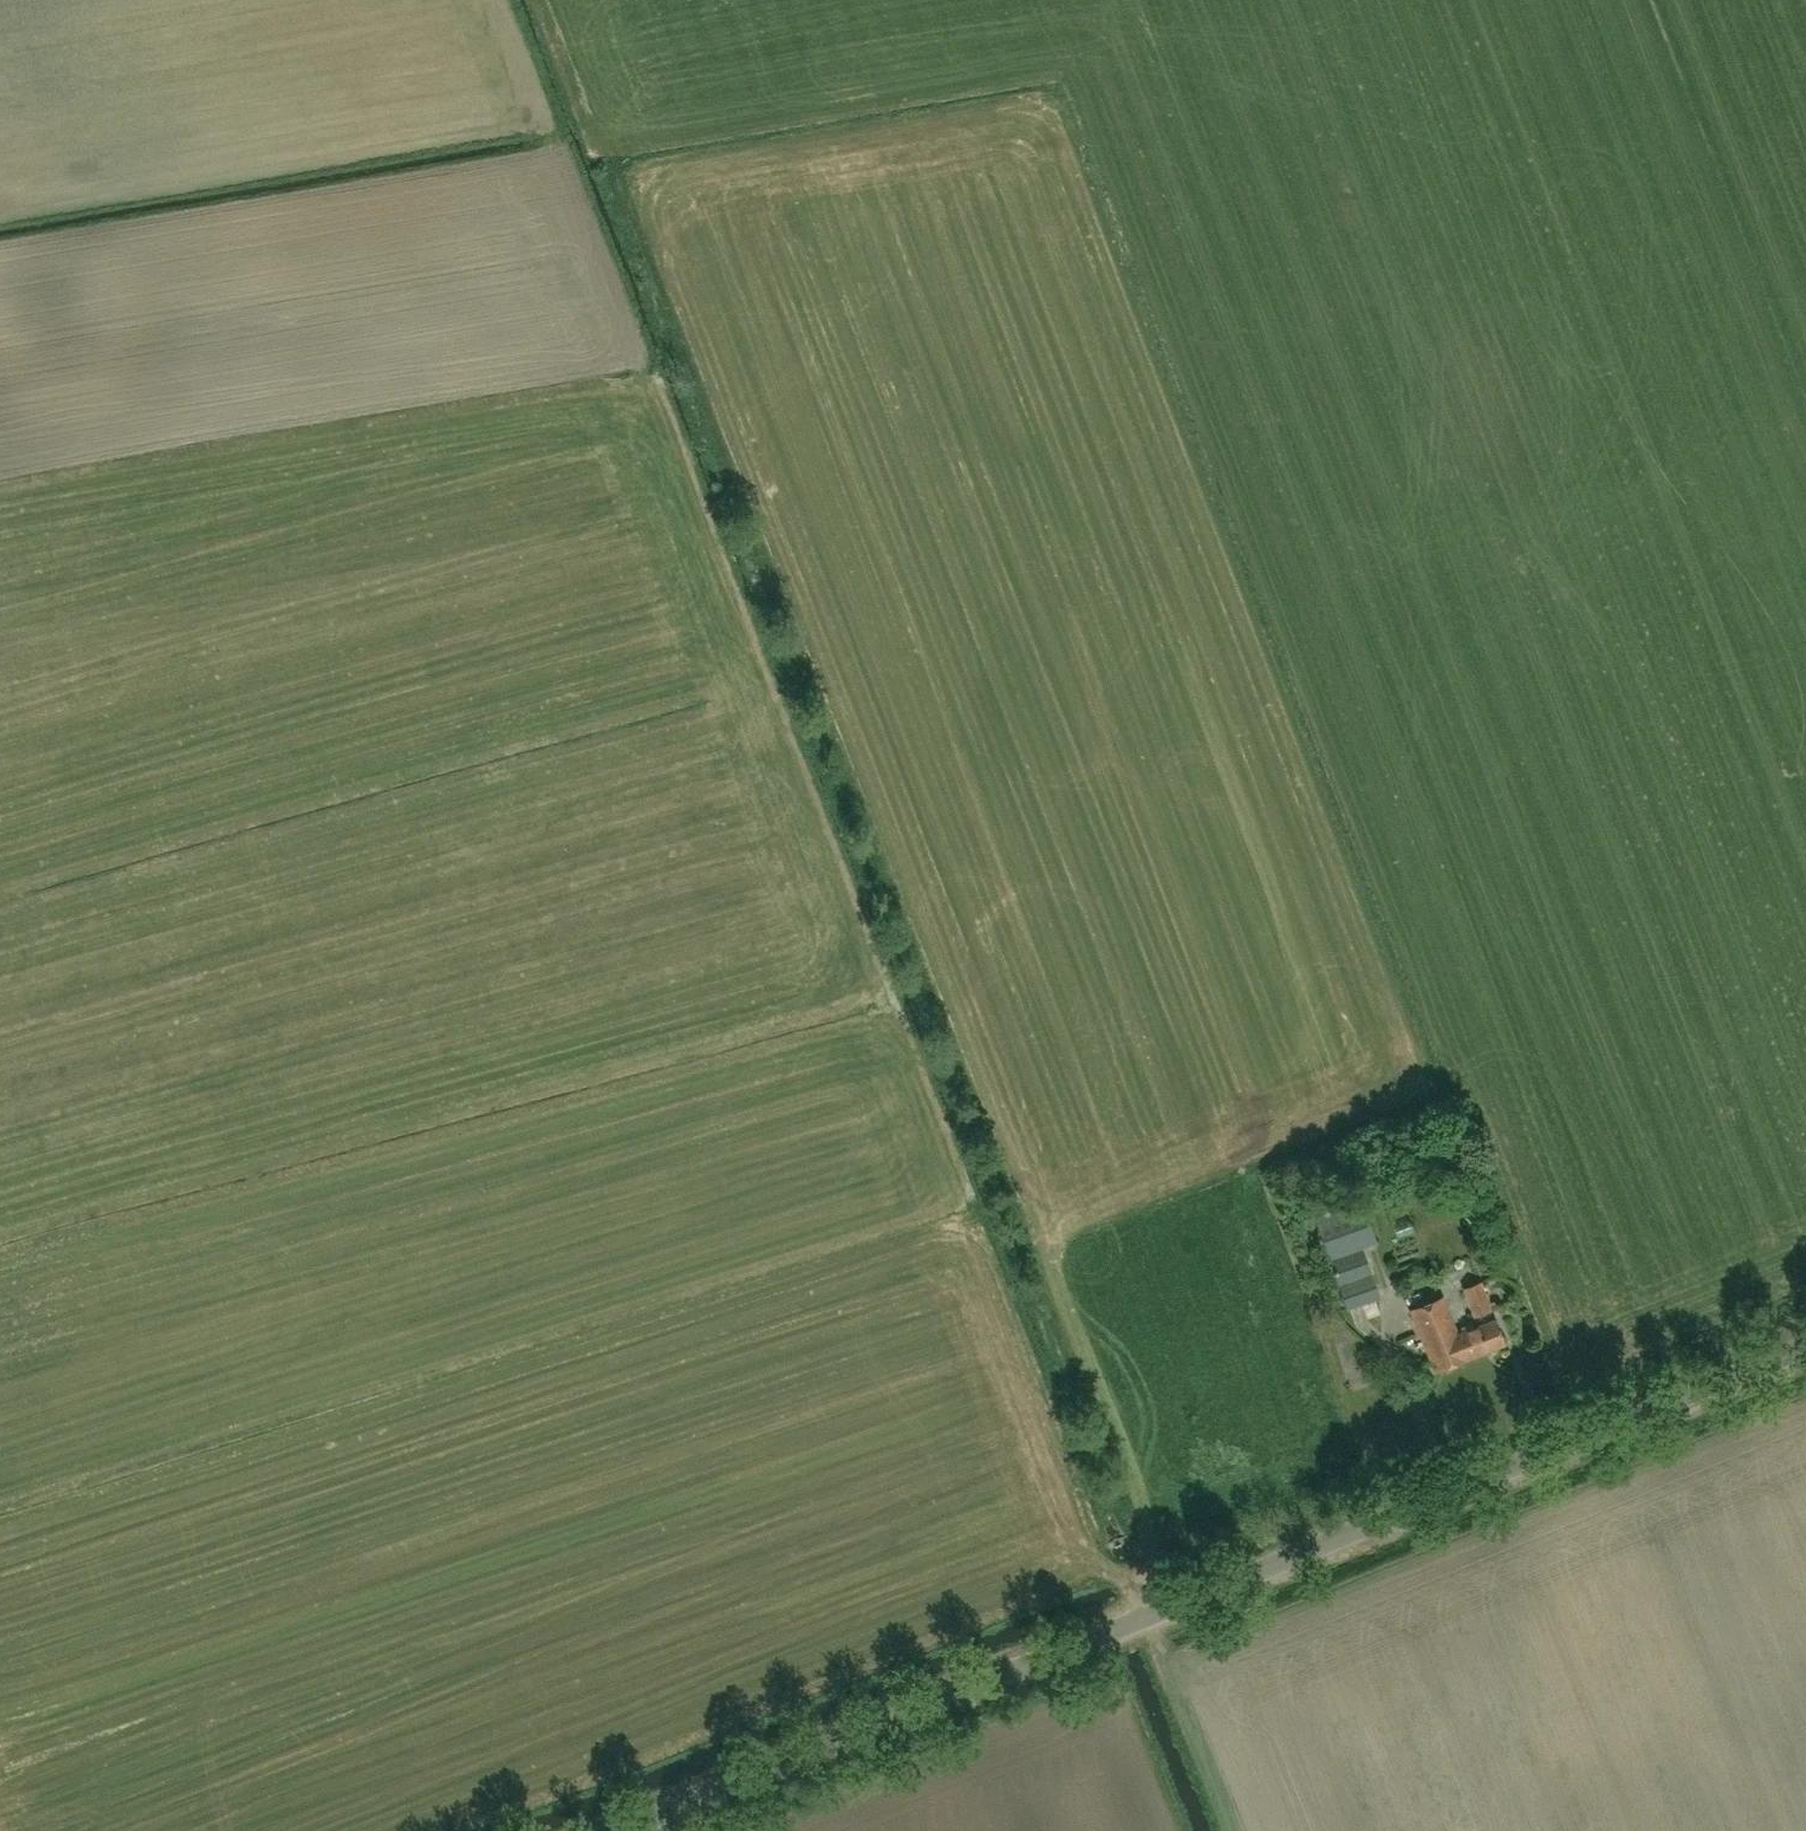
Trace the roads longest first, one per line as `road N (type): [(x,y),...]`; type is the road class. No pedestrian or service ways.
road 1 (unclassified): [(633,1830),(1805,1353)]

